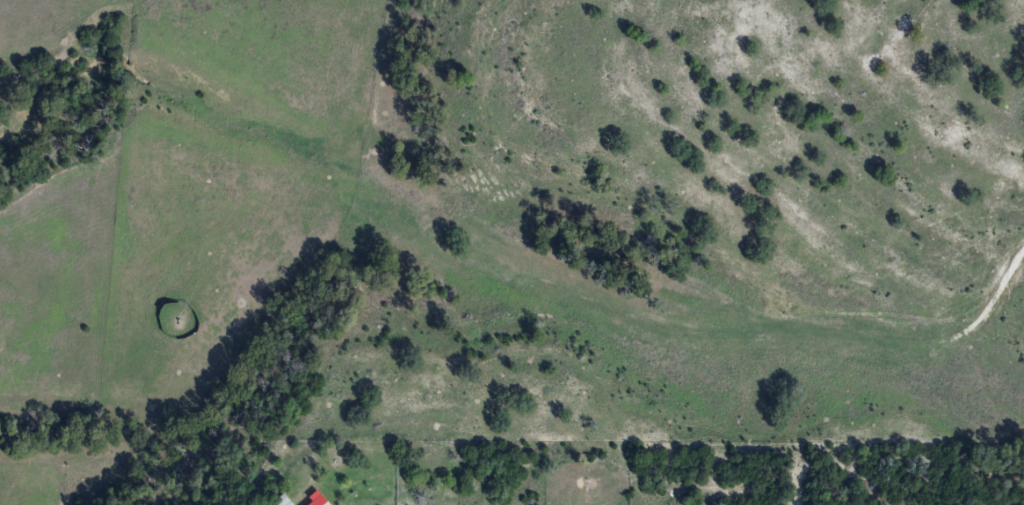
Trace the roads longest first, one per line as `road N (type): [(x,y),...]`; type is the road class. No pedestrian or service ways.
road 1 (residential): [(685,0),(677,40),(780,203),(868,272),(1023,273)]

